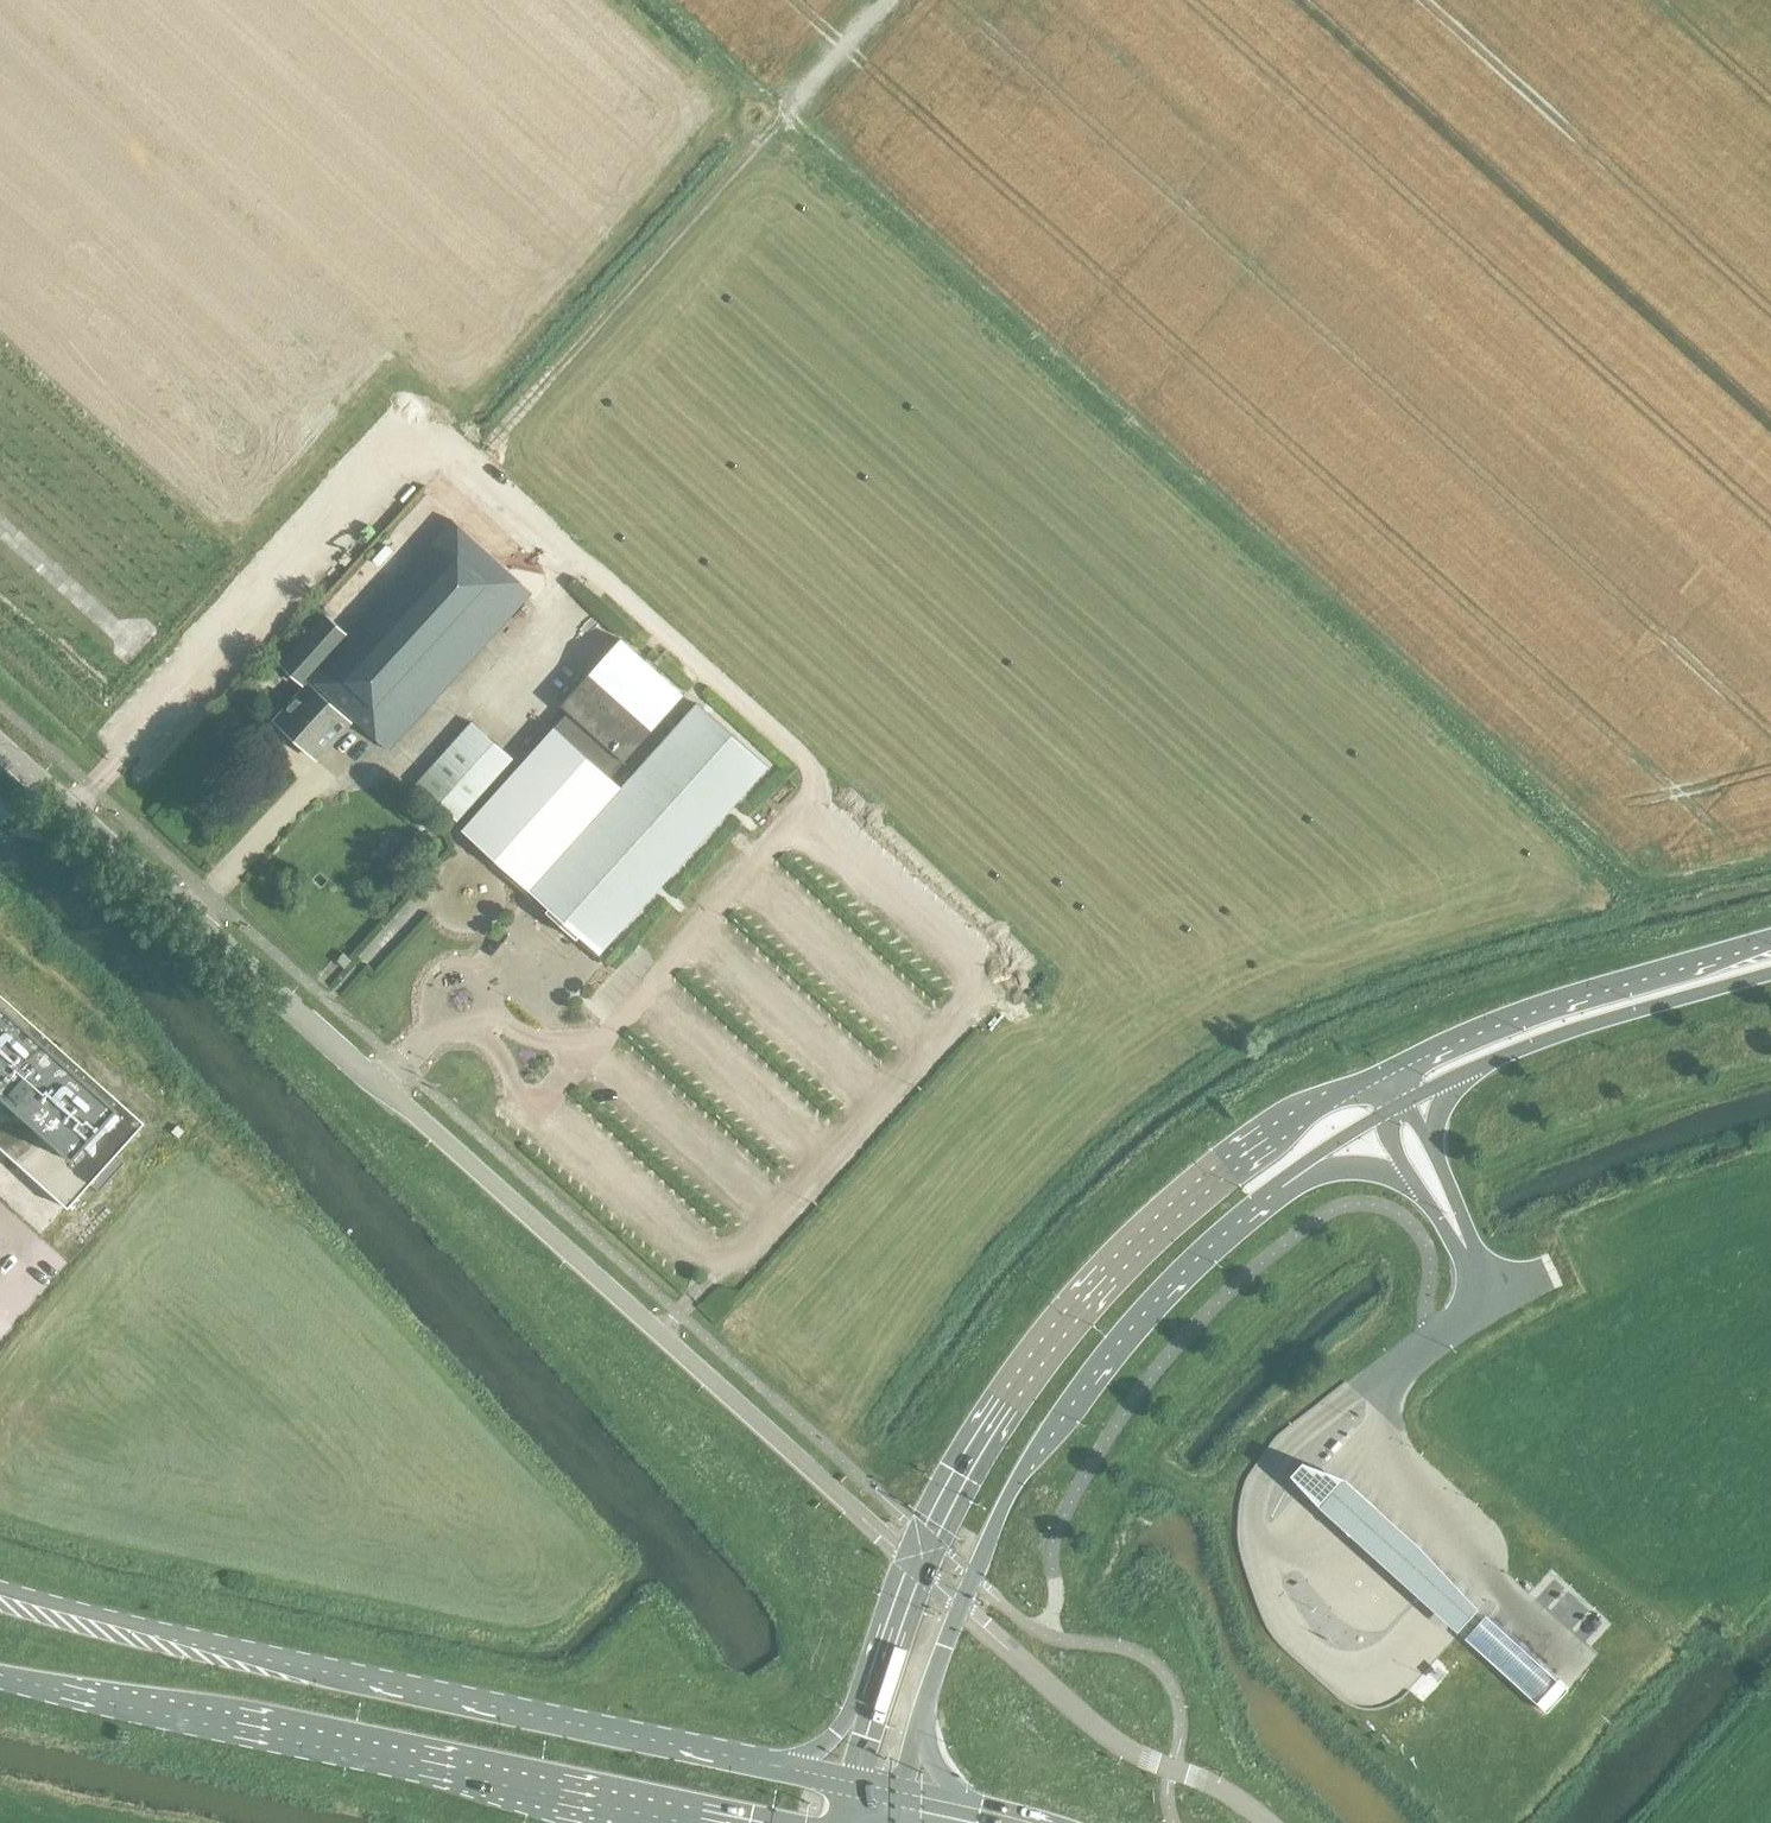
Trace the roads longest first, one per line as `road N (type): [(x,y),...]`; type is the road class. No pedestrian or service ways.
road 1 (unclassified): [(0,739),(917,1567)]
road 2 (secondary): [(780,1766),(0,1592)]
road 3 (secondary): [(0,1679),(695,1822)]
road 4 (secondary): [(1382,1071),(1261,1142),(1129,1250),(988,1427),(917,1567)]
road 5 (track): [(888,0),(472,462)]
road 6 (secondary): [(961,1607),(1020,1474),(1100,1353),(1188,1256),(1278,1181)]
road 7 (secondary): [(1770,938),(1506,1016),(1382,1071)]
road 8 (unclassified): [(1266,1822),(1093,1723),(961,1607)]
road 9 (secondary): [(1464,1072),(1595,1021),(1770,971)]
road 10 (unclassified): [(1467,1248),(1492,1298),(1383,1379)]
road 11 (secondary): [(917,1567),(870,1700)]
road 12 (unclassified): [(1278,1181),(1365,1166),(1412,1179)]
road 13 (secondary): [(1278,1181),(1384,1113)]
road 14 (secondary): [(921,1724),(961,1607)]

